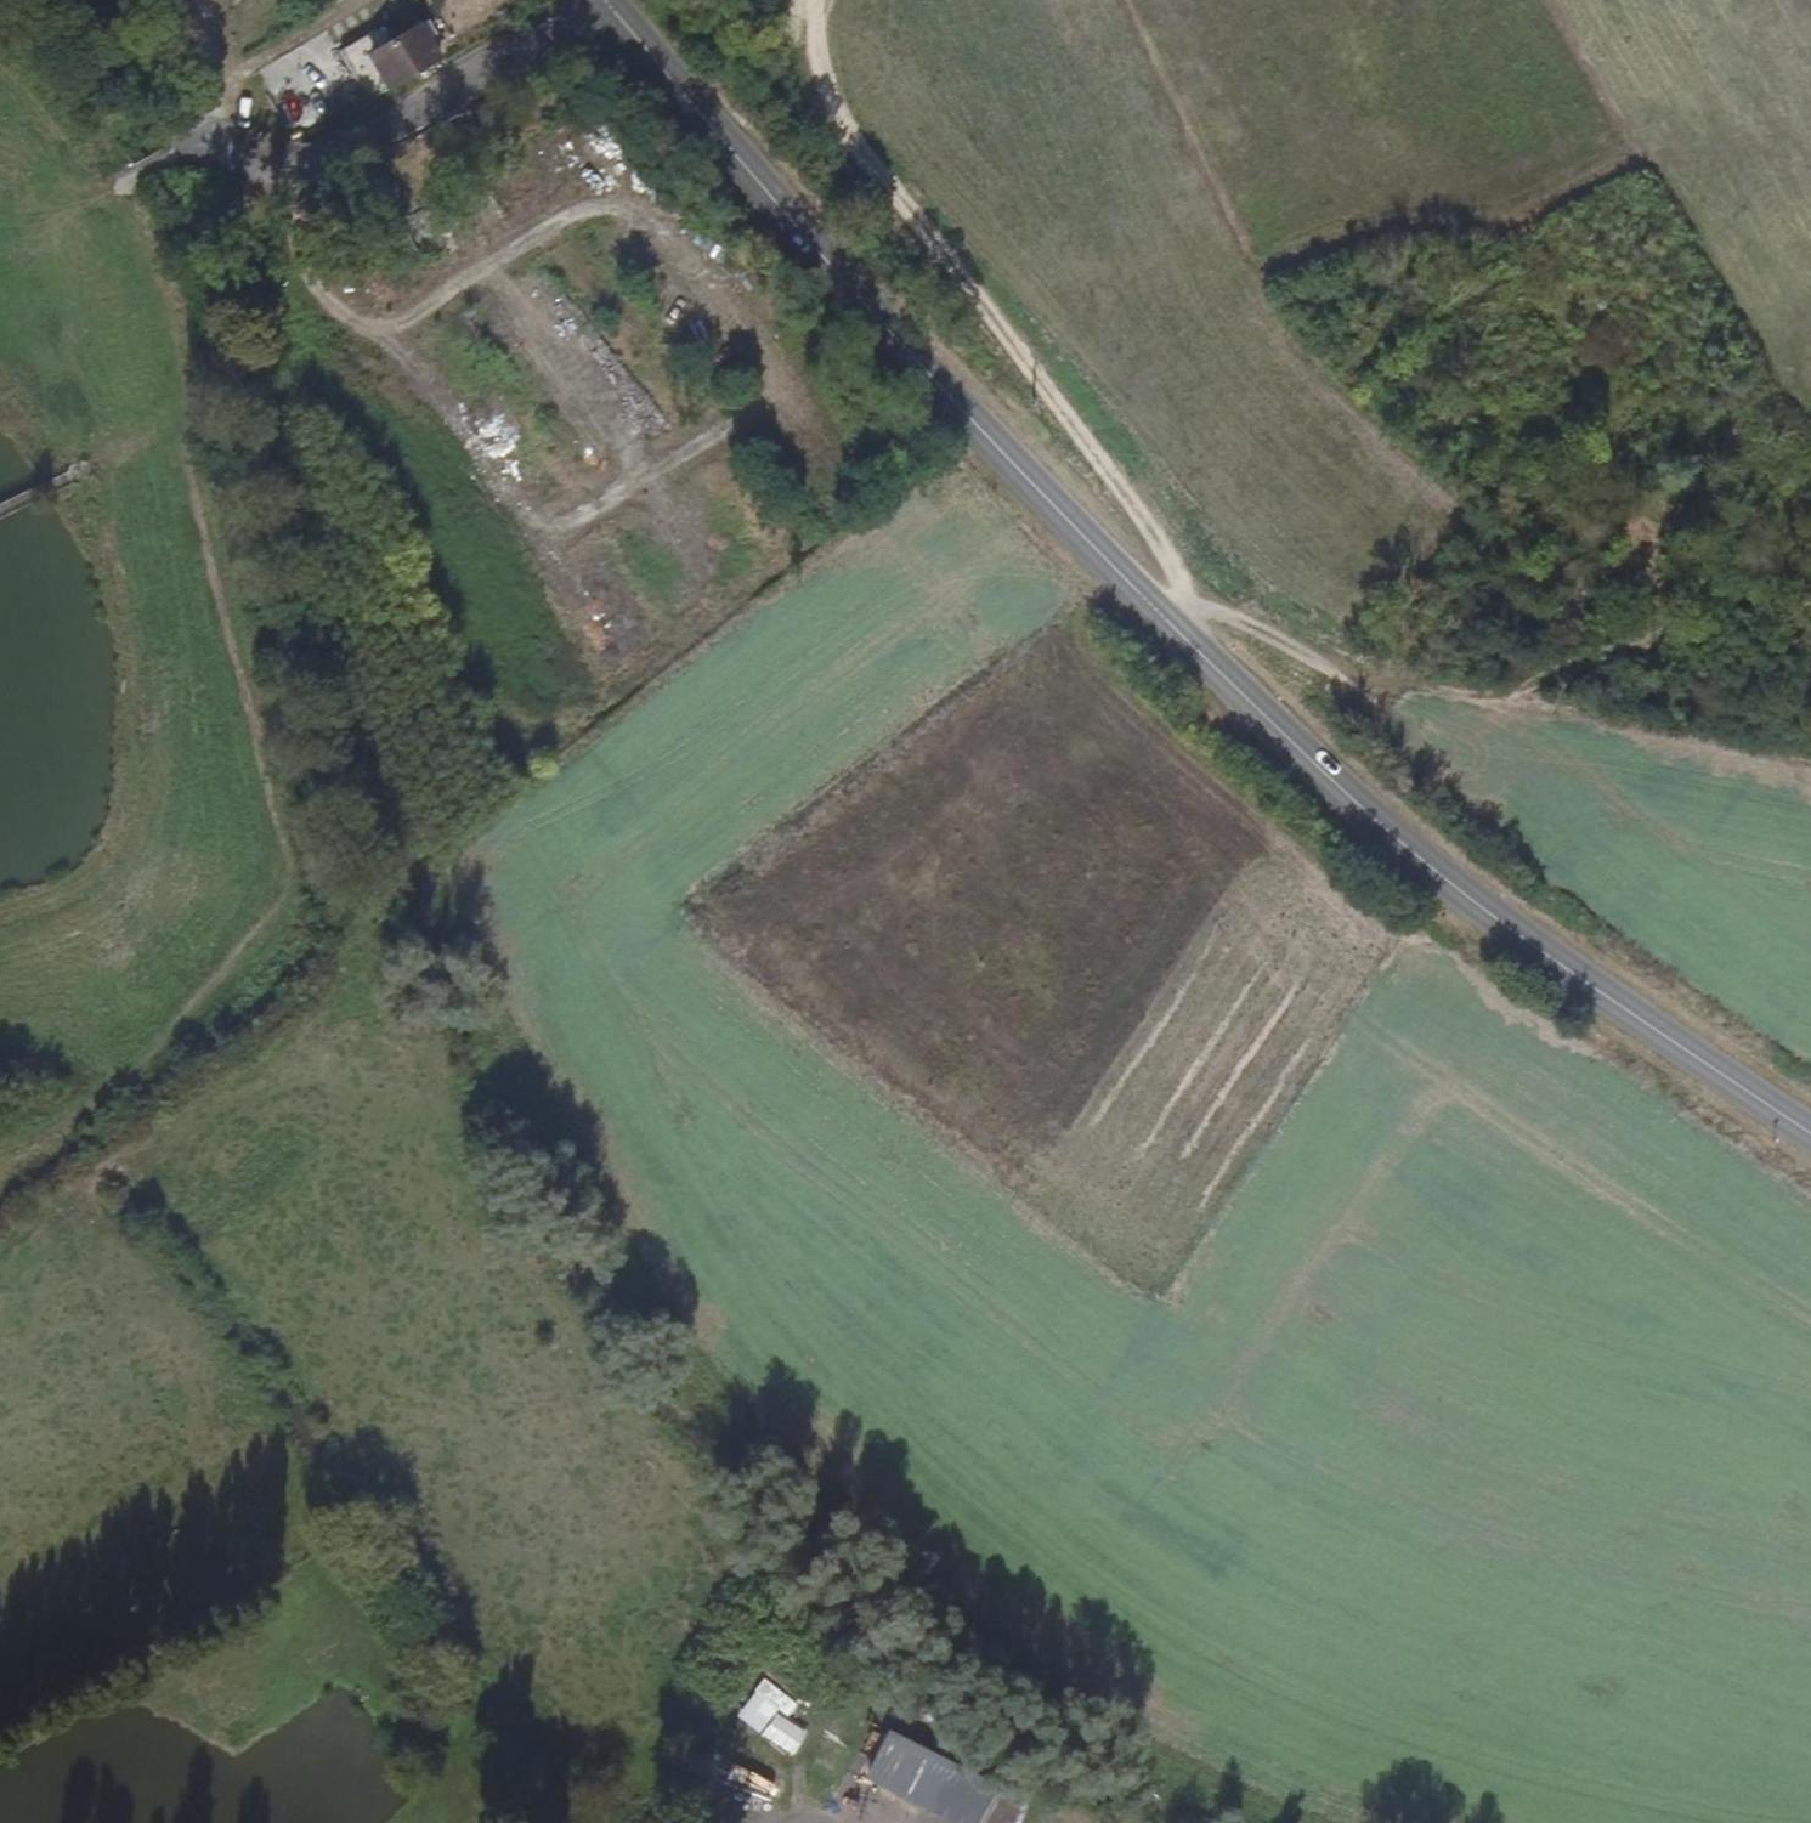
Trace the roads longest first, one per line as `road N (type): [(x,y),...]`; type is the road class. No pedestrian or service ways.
road 1 (primary): [(1810,1140),(1708,1080),(1477,911),(1197,662),(581,0)]
road 2 (track): [(1184,601),(1177,575),(854,131),(822,64),(812,0)]
road 3 (track): [(1184,601),(1266,628),(1383,701)]

